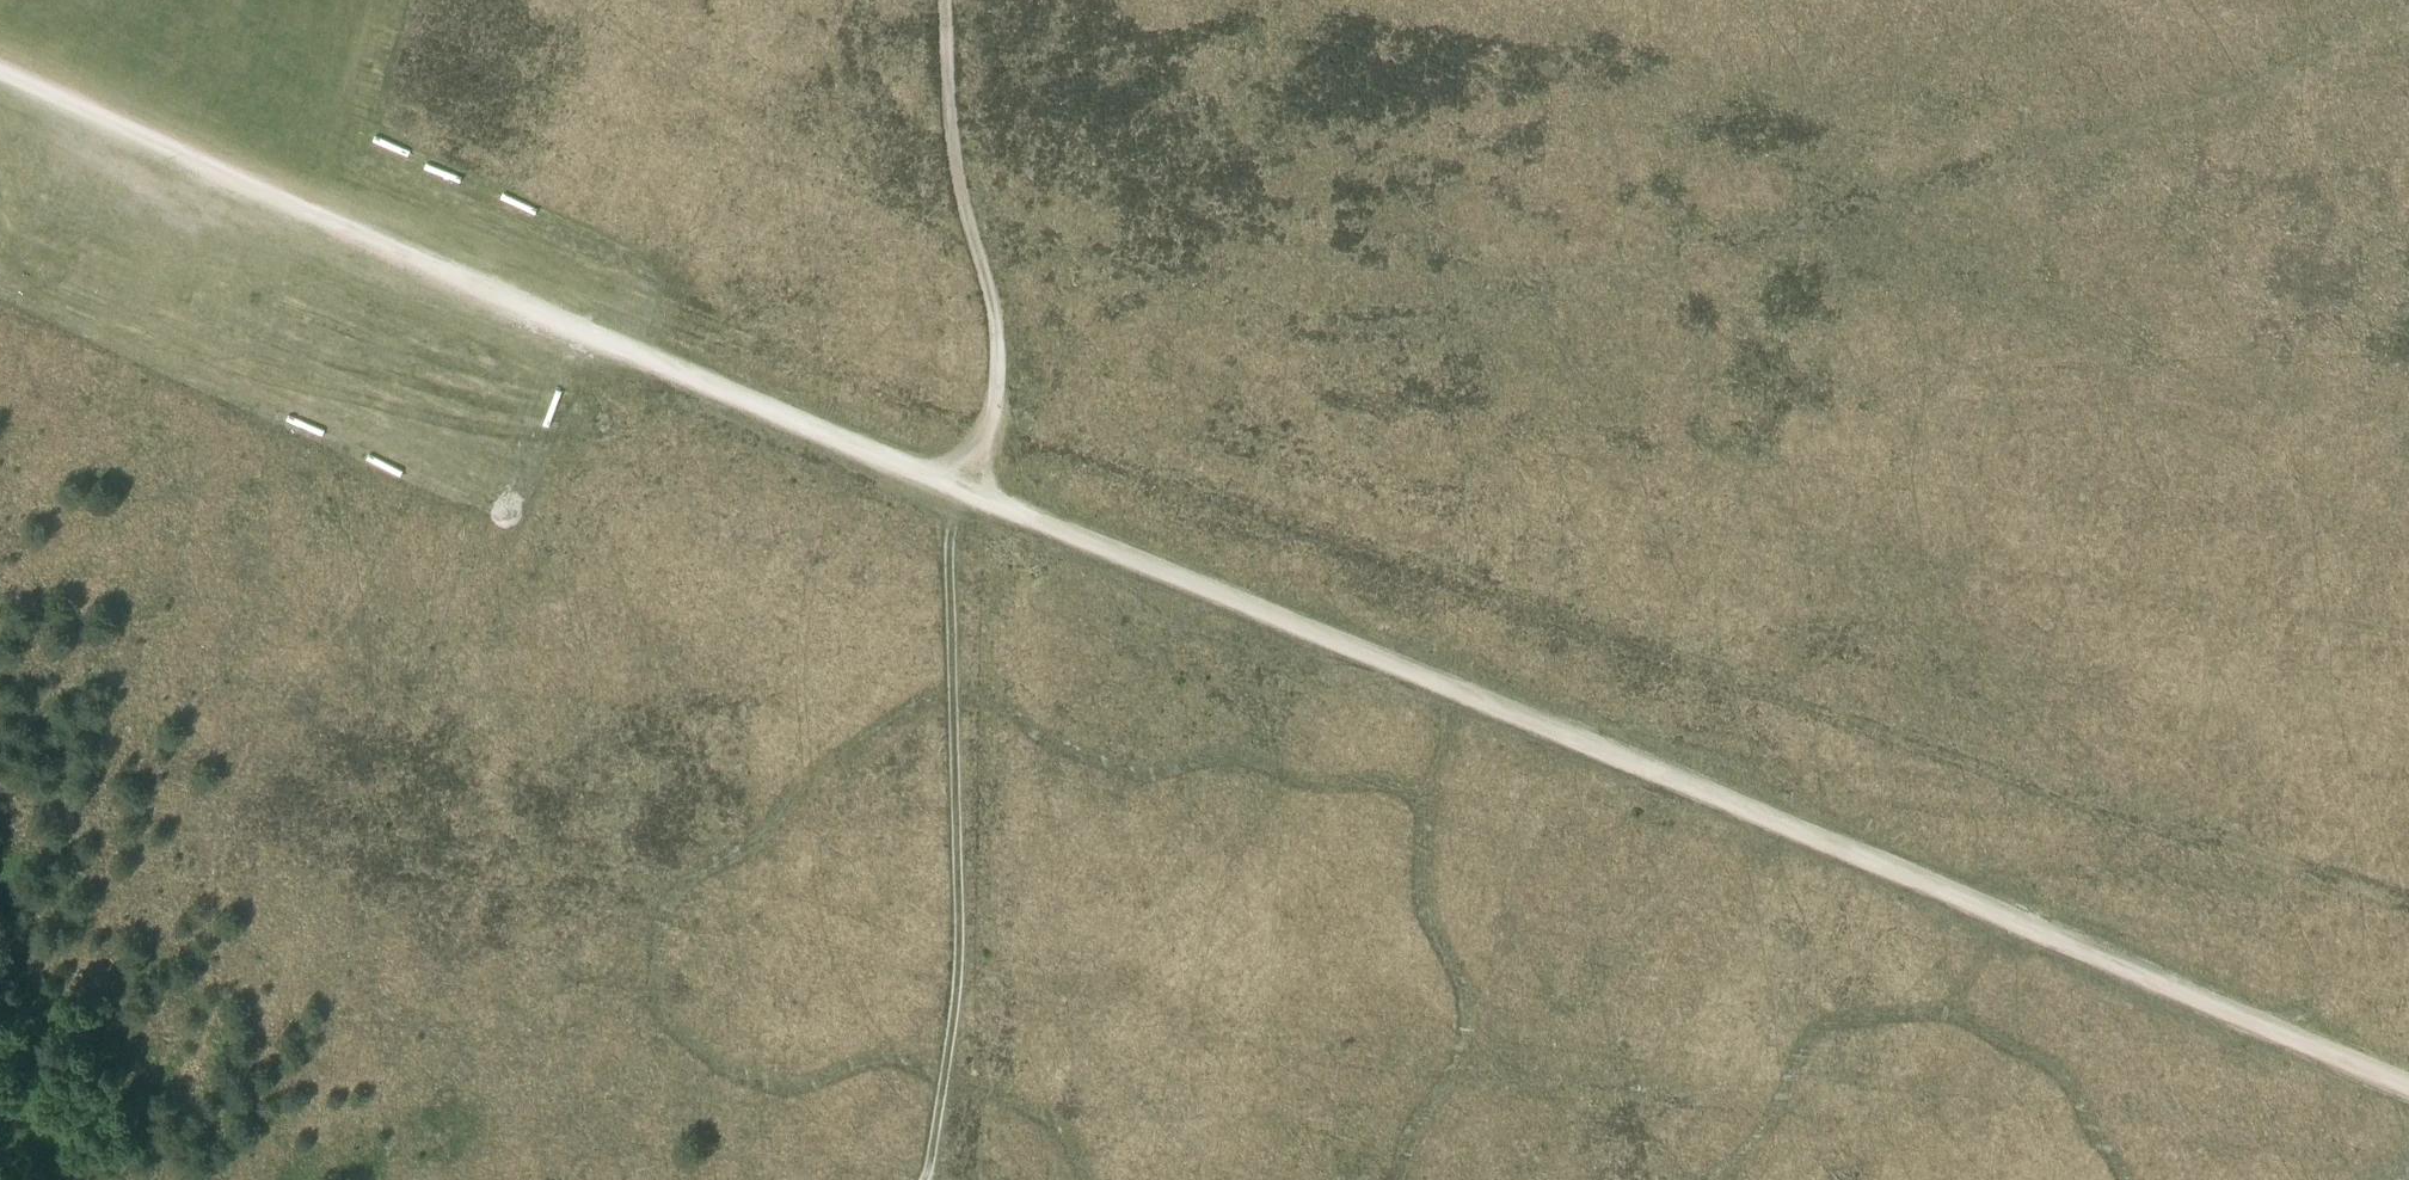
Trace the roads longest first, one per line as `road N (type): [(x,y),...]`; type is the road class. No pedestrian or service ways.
road 1 (track): [(925,1179),(959,952),(949,533),(961,492)]

